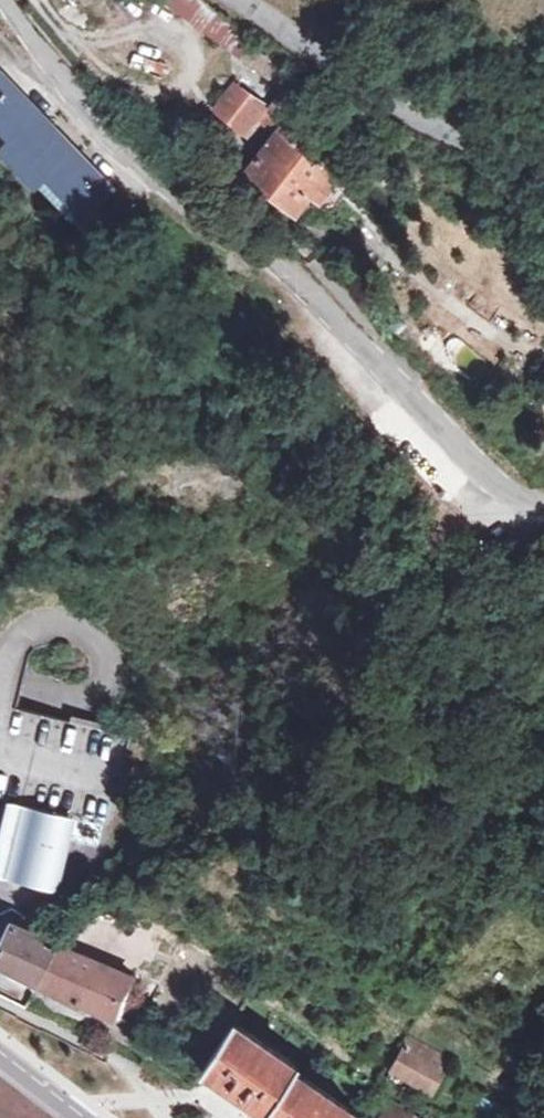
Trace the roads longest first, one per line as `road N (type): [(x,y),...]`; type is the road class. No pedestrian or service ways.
road 1 (unclassified): [(0,2),(133,156),(331,314),(495,491),(543,510)]
road 2 (residential): [(230,0),(432,133),(543,172)]

